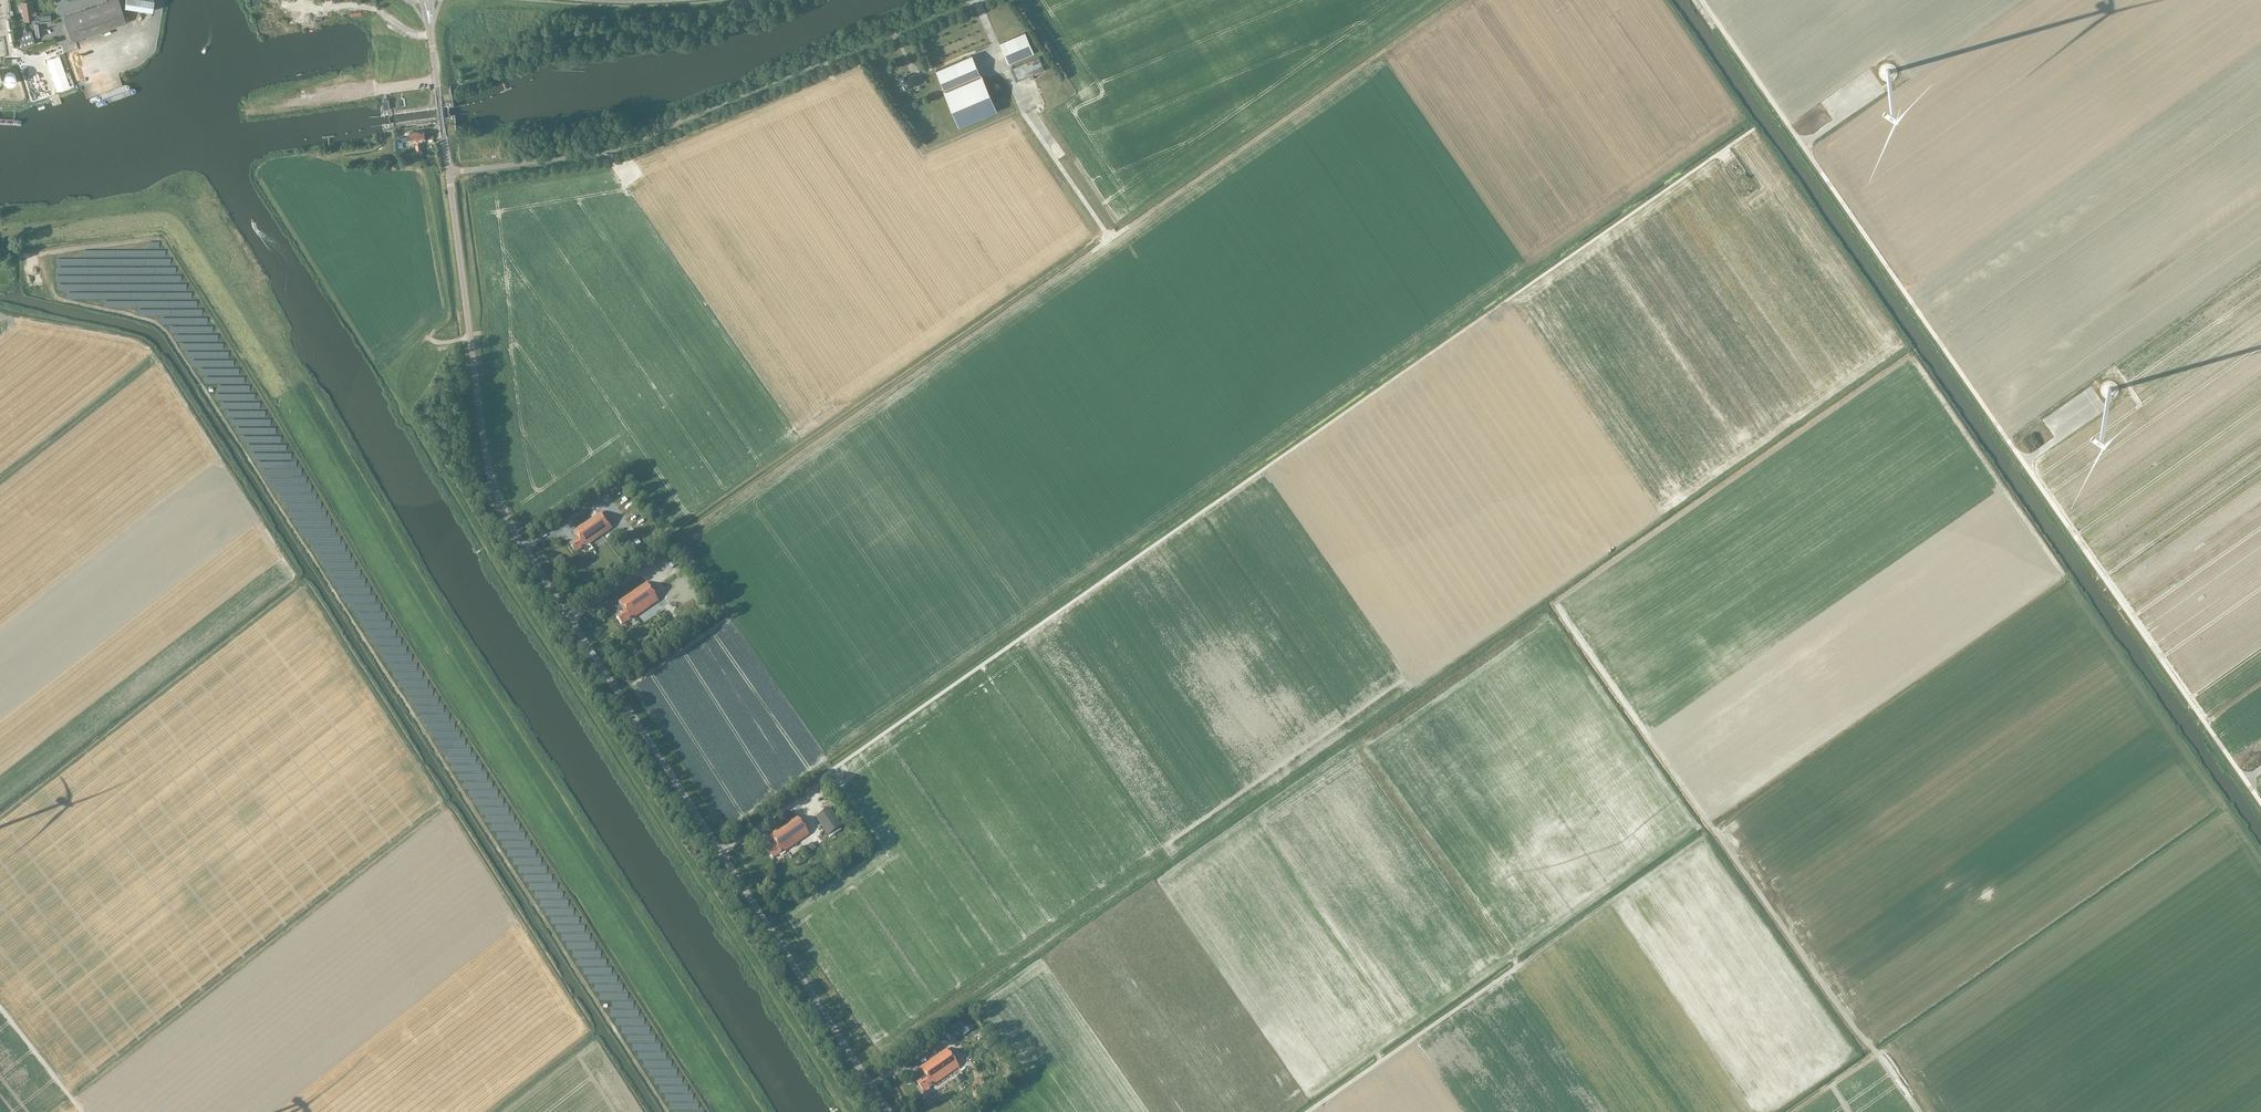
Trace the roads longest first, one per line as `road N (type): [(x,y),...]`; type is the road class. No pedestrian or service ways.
road 1 (secondary): [(888,1111),(495,496),(449,171)]
road 2 (unclassified): [(449,171),(610,149),(964,0)]
road 3 (secondary): [(449,171),(427,0)]

